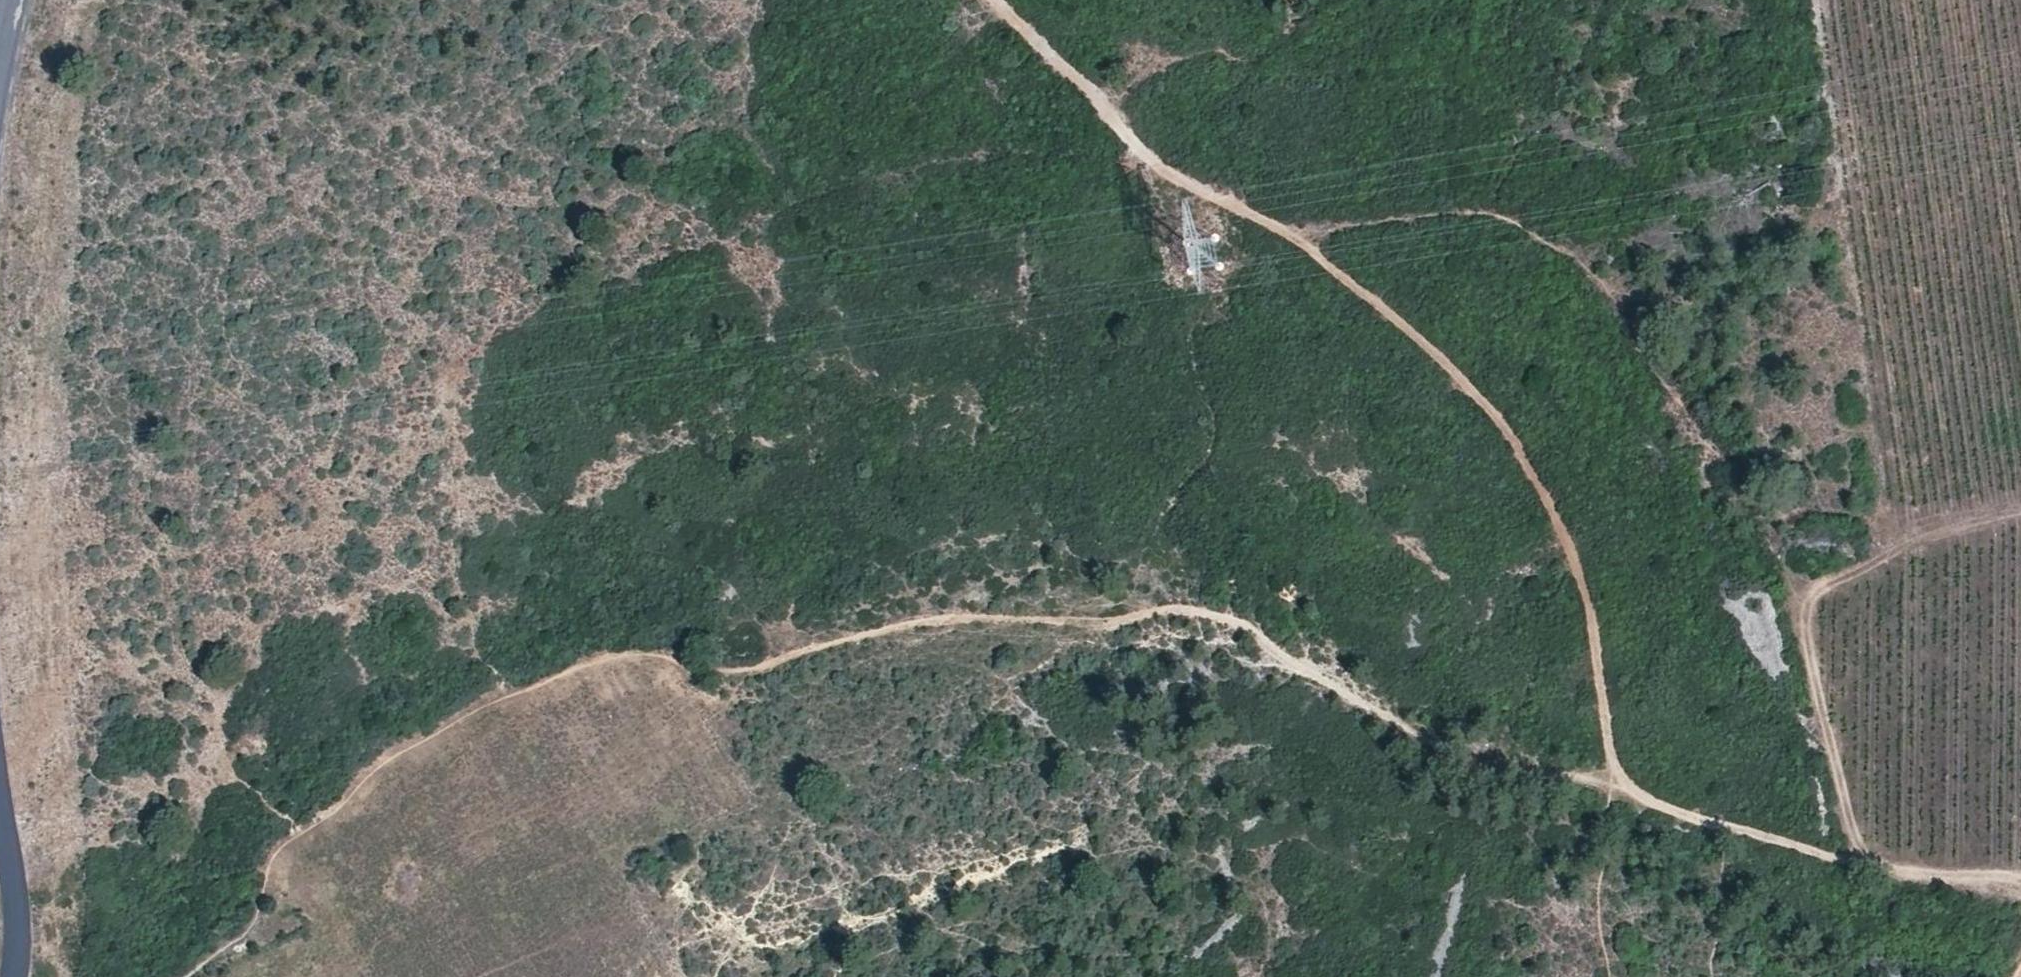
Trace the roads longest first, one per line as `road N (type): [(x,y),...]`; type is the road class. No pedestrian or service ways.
road 1 (track): [(985,0),(1150,183),(1295,252),(1488,405),(1572,548),(1644,793),(1661,824),(2020,915)]
road 2 (track): [(1271,241),(1413,214),(1508,220),(1572,253),(1668,380),(1717,492),(1765,517),(1808,583)]
road 3 (track): [(2020,504),(1951,522),(1808,583),(1804,669),(1869,876)]
road 4 (tertiary): [(0,789),(16,897),(11,976)]
road 5 (track): [(2020,880),(1869,876)]

